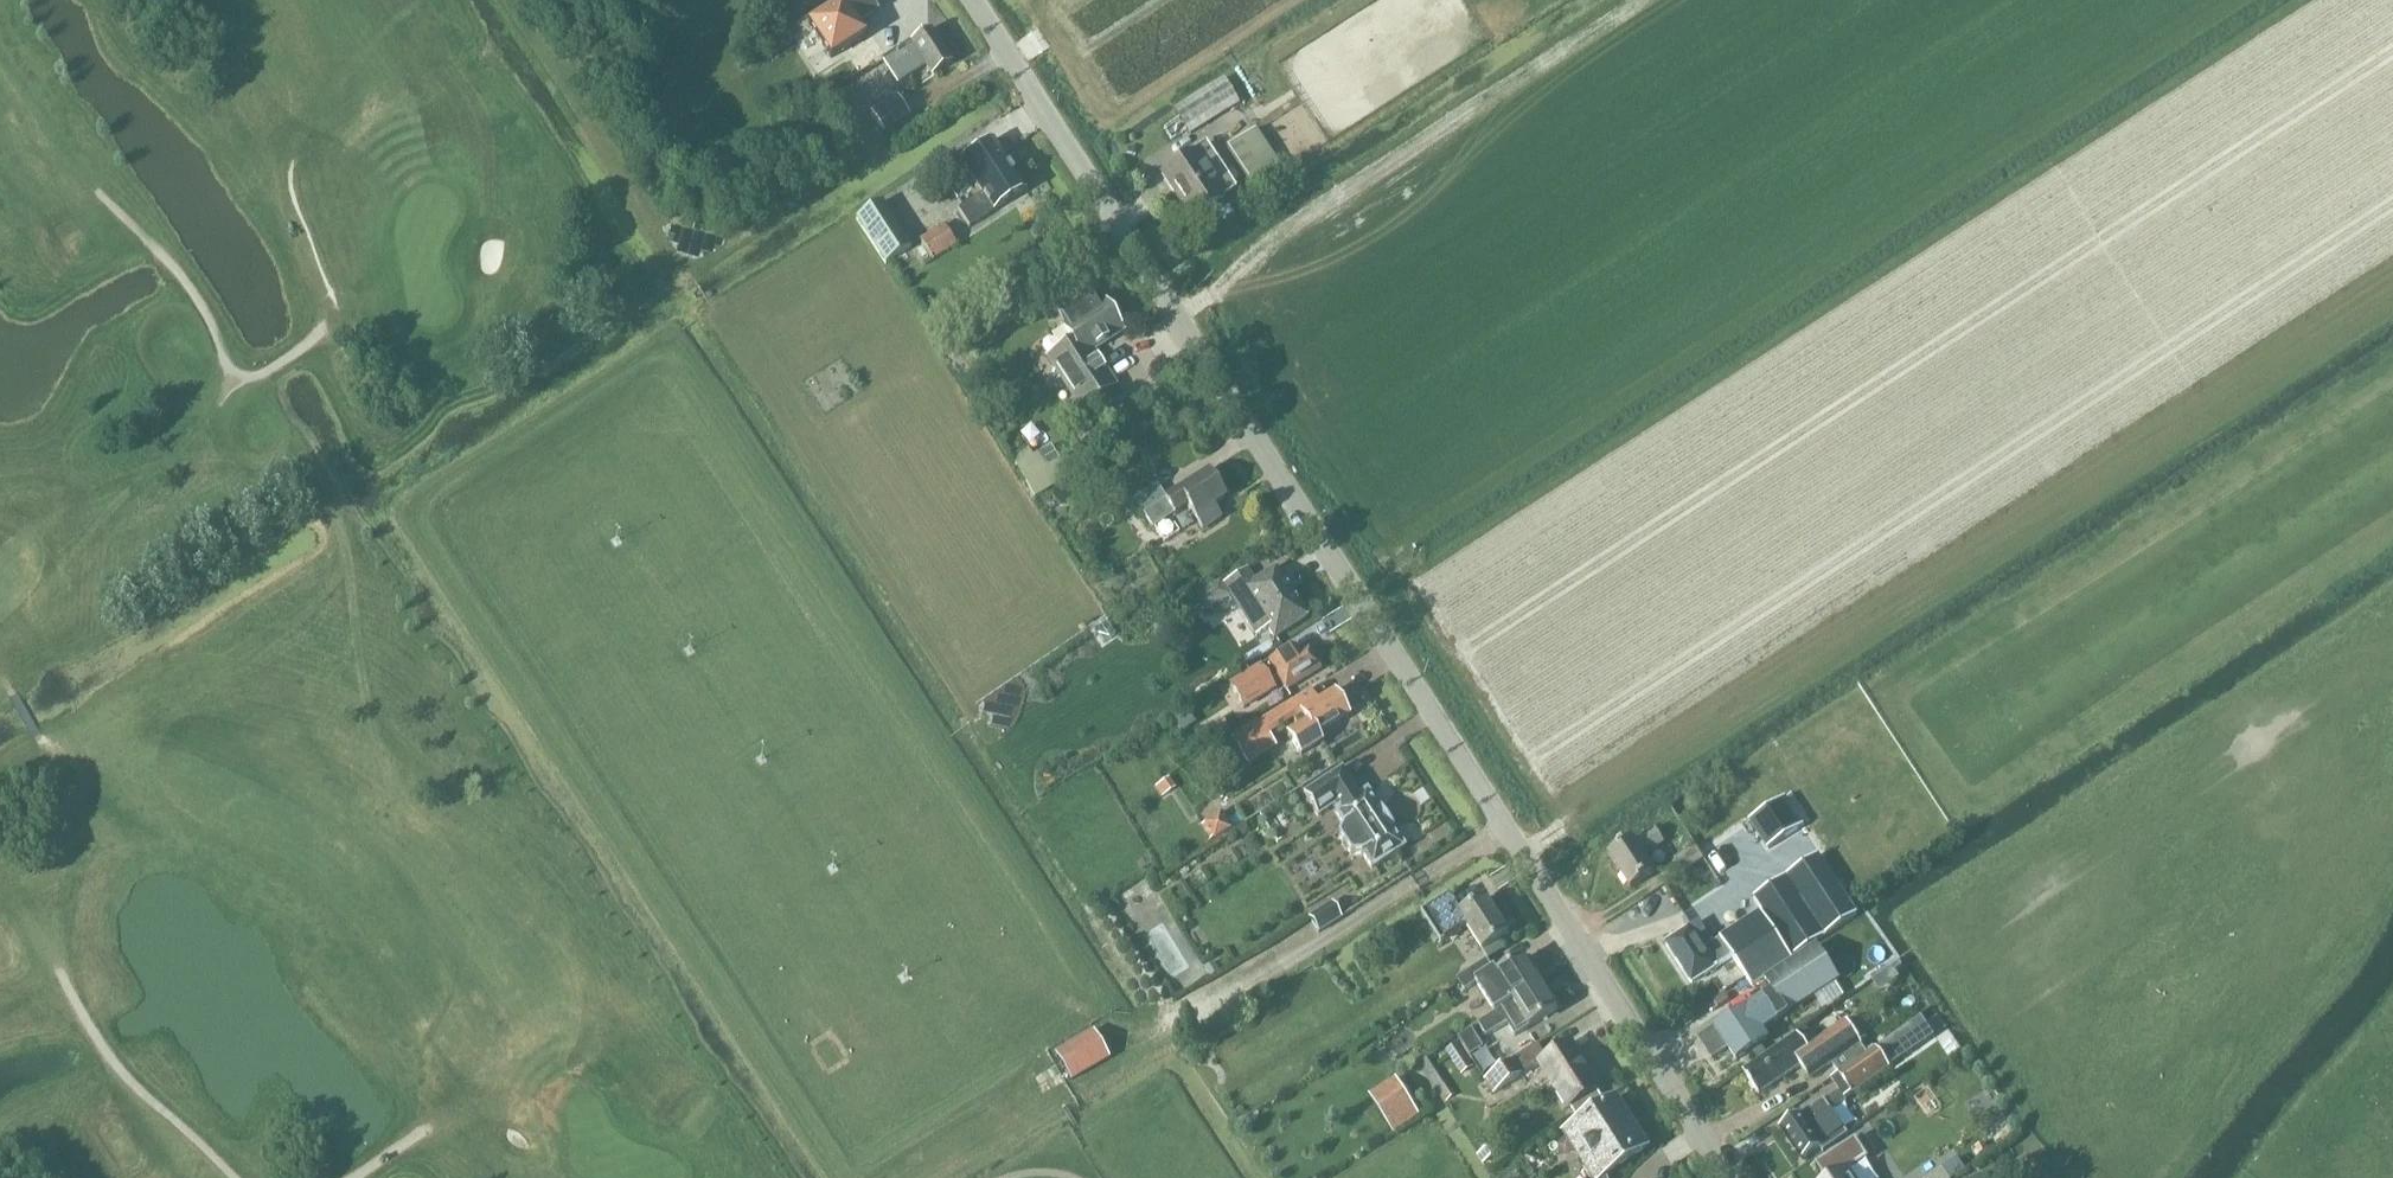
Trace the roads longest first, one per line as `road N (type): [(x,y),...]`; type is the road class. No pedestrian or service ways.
road 1 (unclassified): [(1727,1177),(969,0)]

